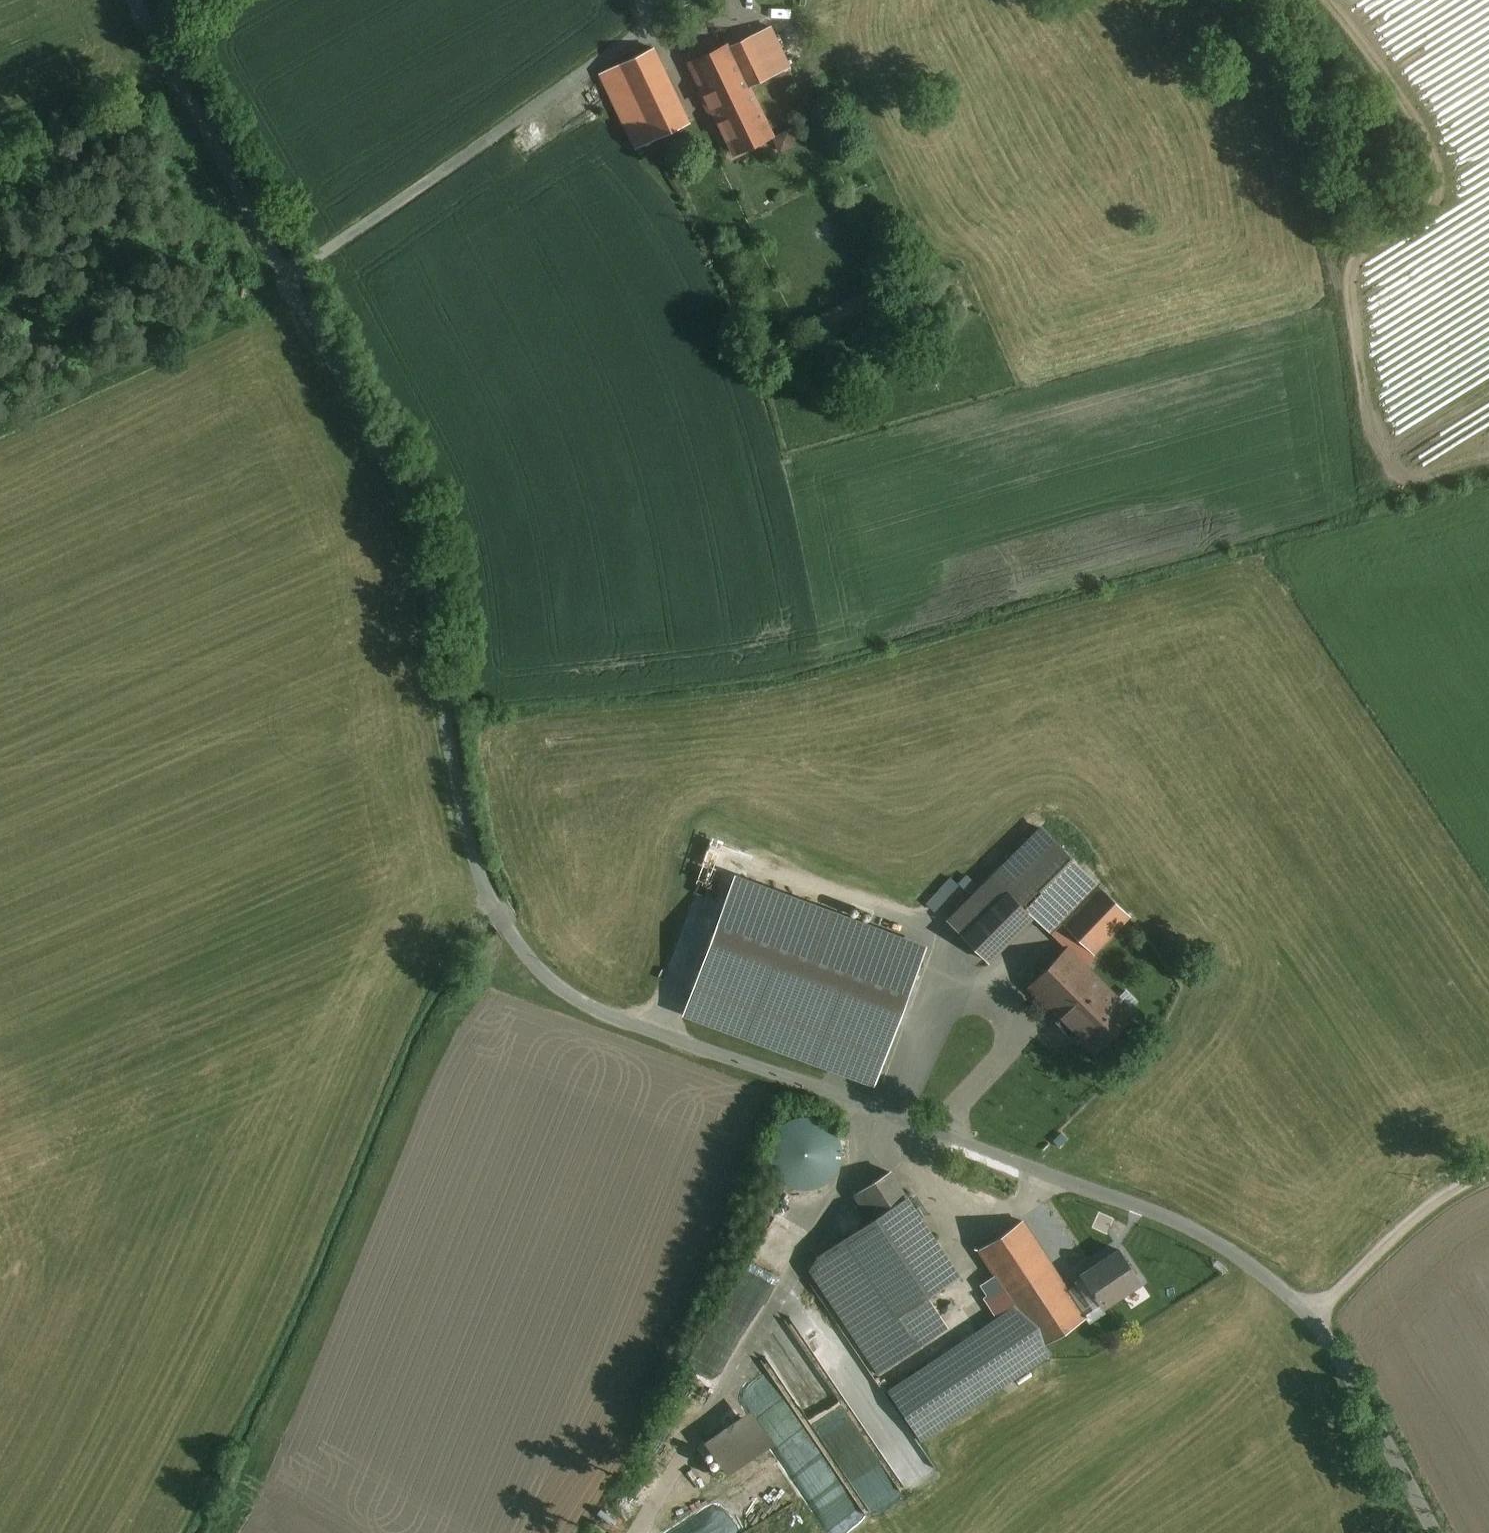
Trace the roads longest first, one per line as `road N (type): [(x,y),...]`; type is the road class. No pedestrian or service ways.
road 1 (unclassified): [(133,0),(403,502),(423,555),(453,768),(478,868),(502,923),(544,974),(608,1013),(1204,1235),(1311,1317),(1433,1532)]

